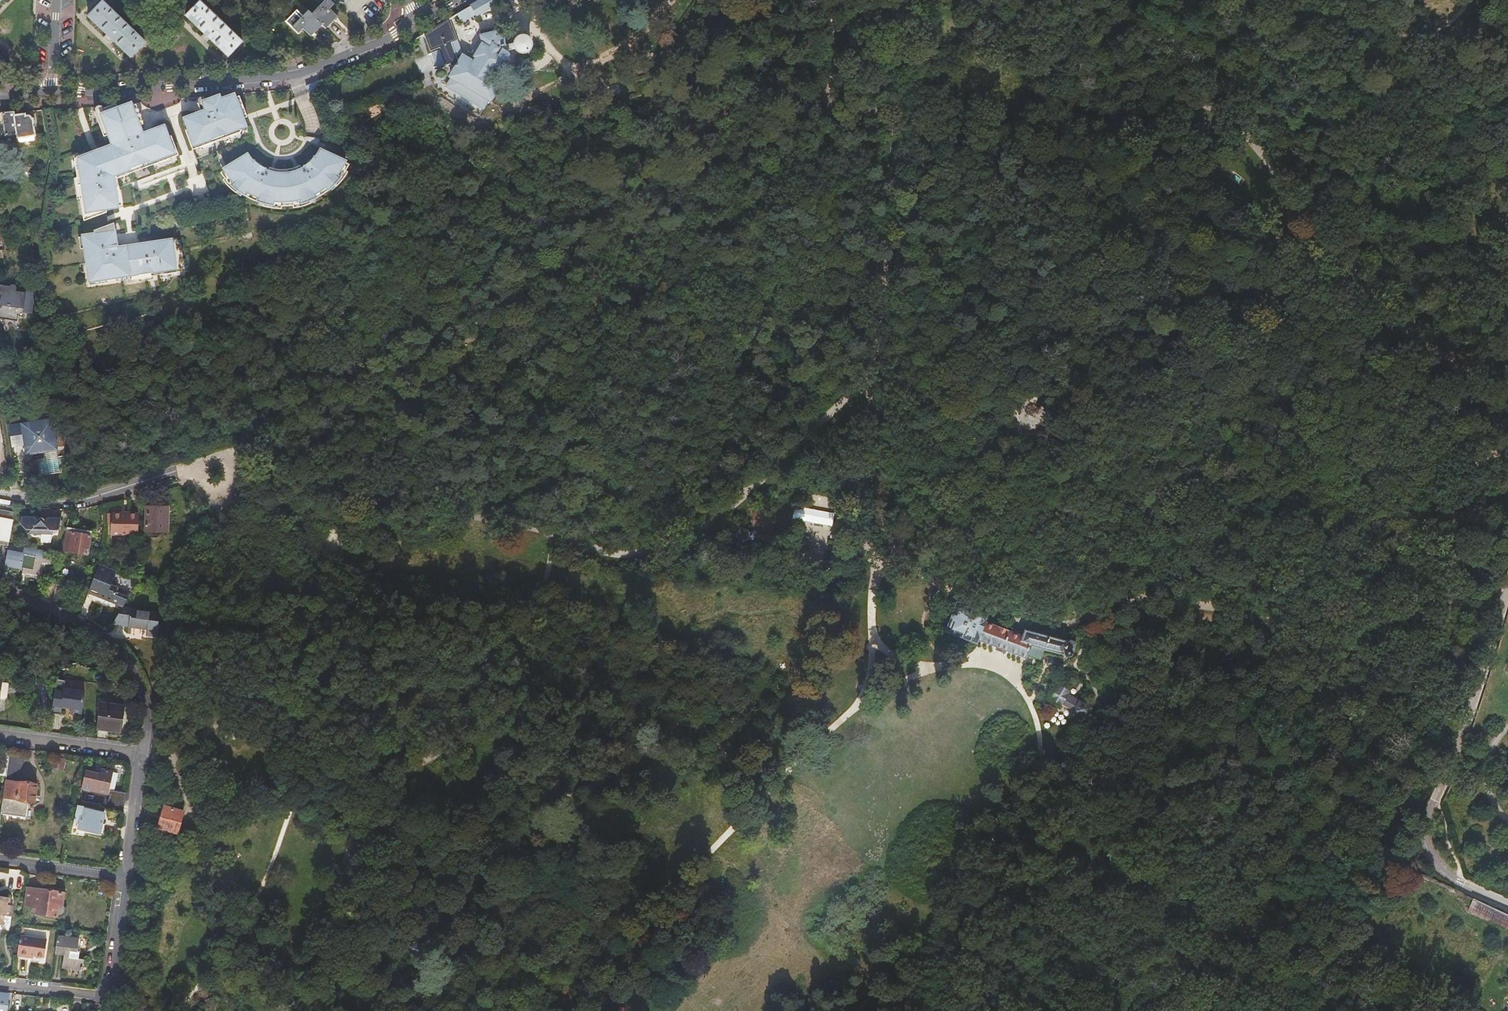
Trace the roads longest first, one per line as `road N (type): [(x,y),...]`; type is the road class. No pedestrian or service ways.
road 1 (track): [(1507,450),(1473,472),(1458,494),(1450,626),(1417,664),(1398,666),(1248,615),(1154,599),(1069,621),(1019,616),(968,598),(892,553)]
road 2 (track): [(550,536),(619,553),(675,542),(751,490),(863,382),(894,202)]
road 3 (track): [(894,202),(925,162),(993,121),(1034,112),(1126,116),(1190,103),(1215,109),(1244,132),(1340,257)]
road 4 (residential): [(52,97),(294,75),(427,19)]
road 5 (residential): [(1507,583),(1426,832),(1441,870),(1507,905)]
road 6 (track): [(316,1010),(332,906),(364,818),(461,730),(475,700)]
road 7 (track): [(213,474),(292,474),(550,536)]
road 8 (residential): [(143,756),(144,689),(126,660),(0,586)]
road 9 (residential): [(0,497),(80,501),(182,470),(213,474)]
road 10 (track): [(1340,257),(1419,332),(1507,396)]
road 11 (track): [(171,760),(235,714),(357,693)]
road 12 (track): [(517,14),(568,71),(618,46),(669,0)]
road 13 (track): [(1340,257),(1403,243),(1481,257),(1507,241)]
road 14 (residential): [(0,735),(143,756)]
road 15 (residential): [(126,876),(0,860)]
road 16 (residential): [(126,876),(106,997)]
road 17 (residential): [(143,756),(126,876)]

